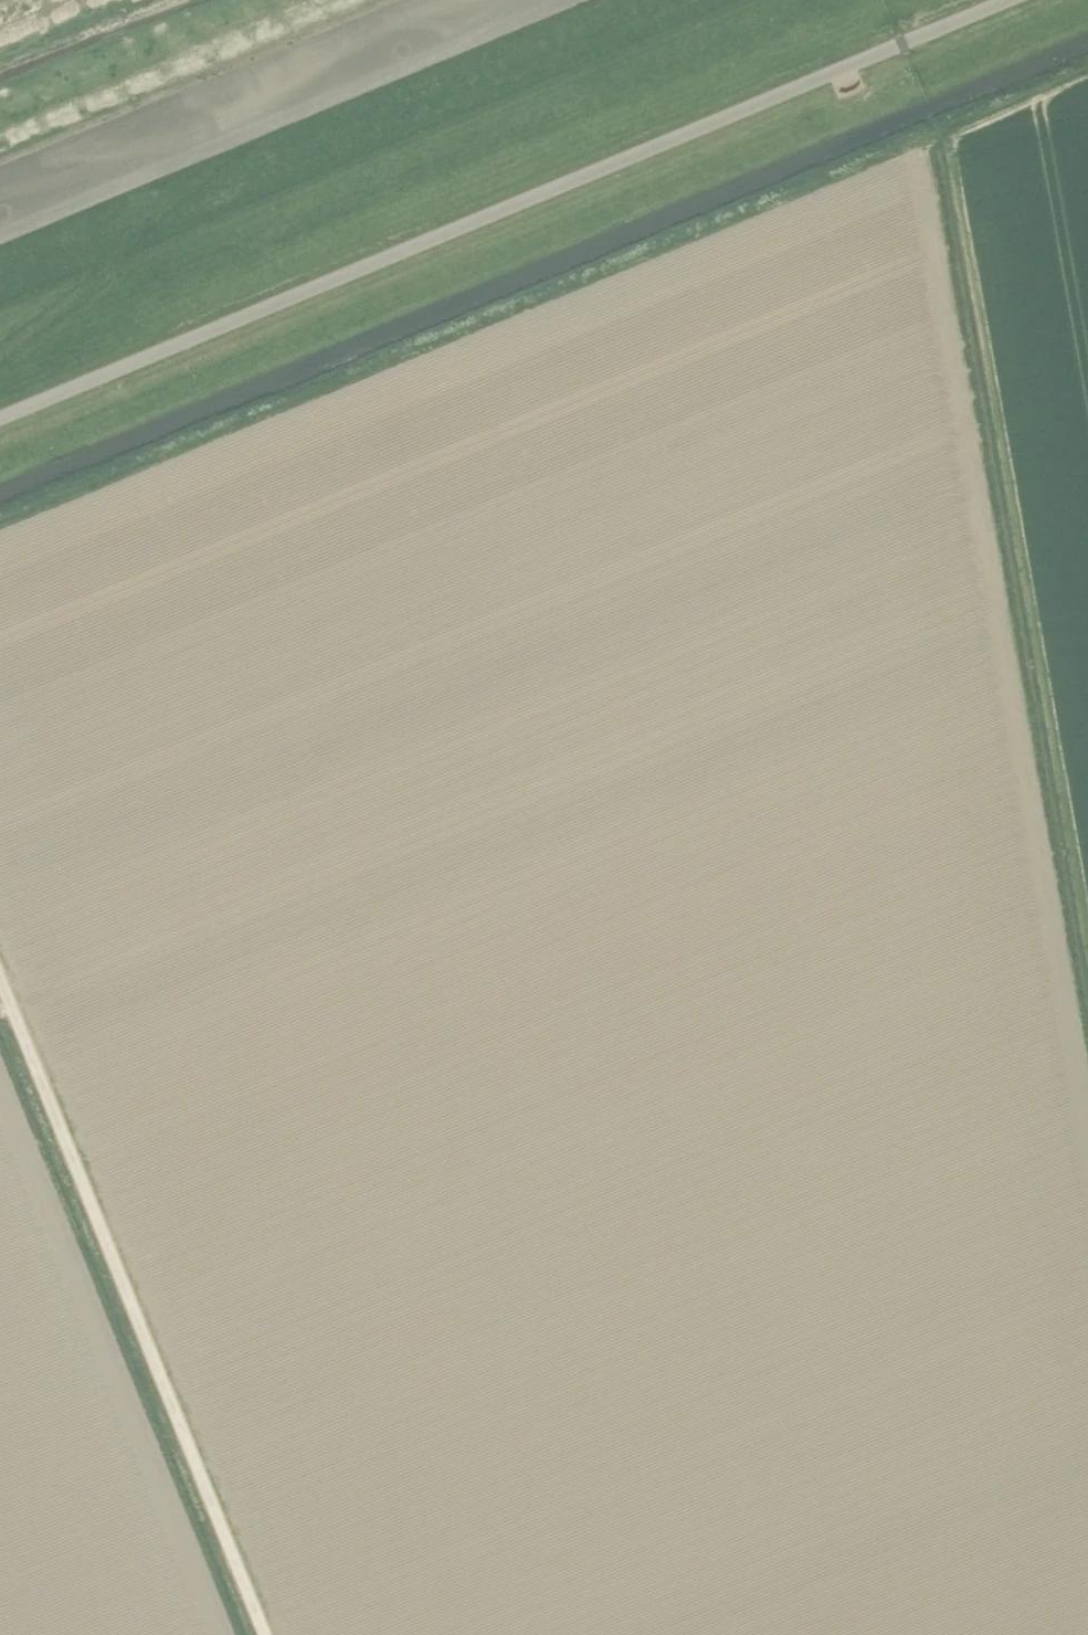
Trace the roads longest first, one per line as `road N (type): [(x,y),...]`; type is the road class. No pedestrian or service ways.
road 1 (track): [(0,235),(560,0)]
road 2 (track): [(0,351),(119,261),(261,126)]

